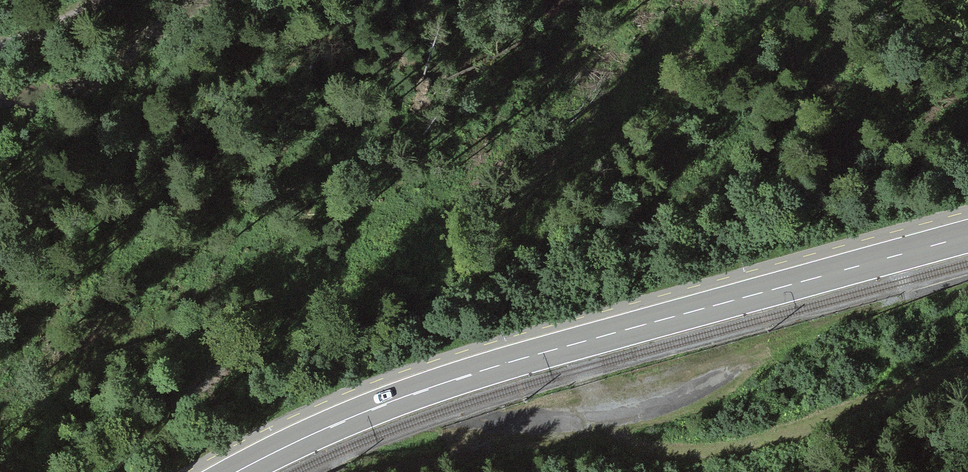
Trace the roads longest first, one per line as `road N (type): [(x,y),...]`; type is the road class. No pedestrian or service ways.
road 1 (secondary): [(967,236),(478,370),(351,415),(230,471)]
road 2 (track): [(363,471),(597,420),(660,443),(752,447),(926,382),(967,381)]

